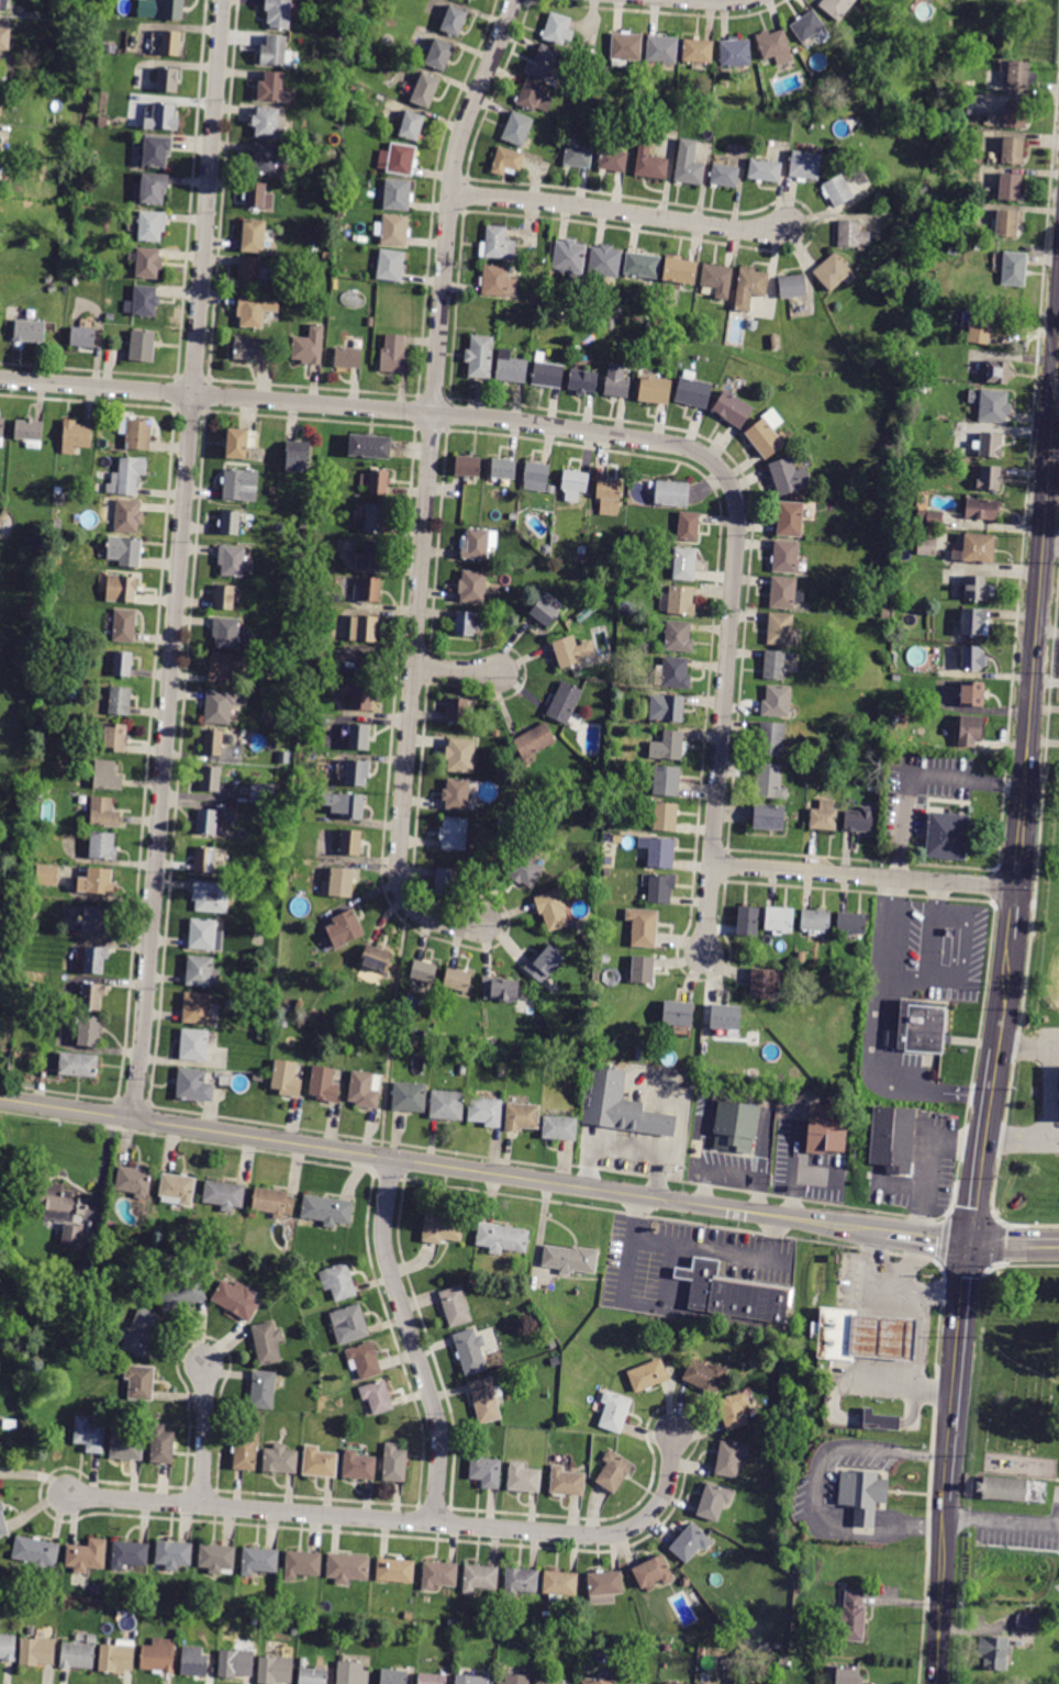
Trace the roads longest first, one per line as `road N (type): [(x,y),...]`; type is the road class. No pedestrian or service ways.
road 1 (residential): [(705,955),(739,520),(731,482),(712,459),(685,445),(500,419),(0,379)]
road 2 (residential): [(131,1118),(224,0)]
road 3 (residential): [(483,925),(449,926),(419,913),(398,867),(455,158),(513,0)]
road 4 (tertiary): [(889,1230),(0,1099)]
road 5 (residential): [(676,1432),(671,1480),(658,1508),(607,1536),(68,1495)]
road 6 (tertiary): [(1016,889),(1058,346)]
road 7 (residential): [(435,1524),(439,1421),(384,1233),(394,1157)]
road 8 (residential): [(784,228),(469,196),(452,187)]
road 9 (residential): [(1016,889),(712,865)]
road 10 (tertiary): [(945,1503),(968,1242)]
road 11 (tertiary): [(968,1242),(1000,1045)]
road 12 (tertiary): [(931,1683),(945,1503)]
road 13 (residential): [(202,1505),(205,1364)]

